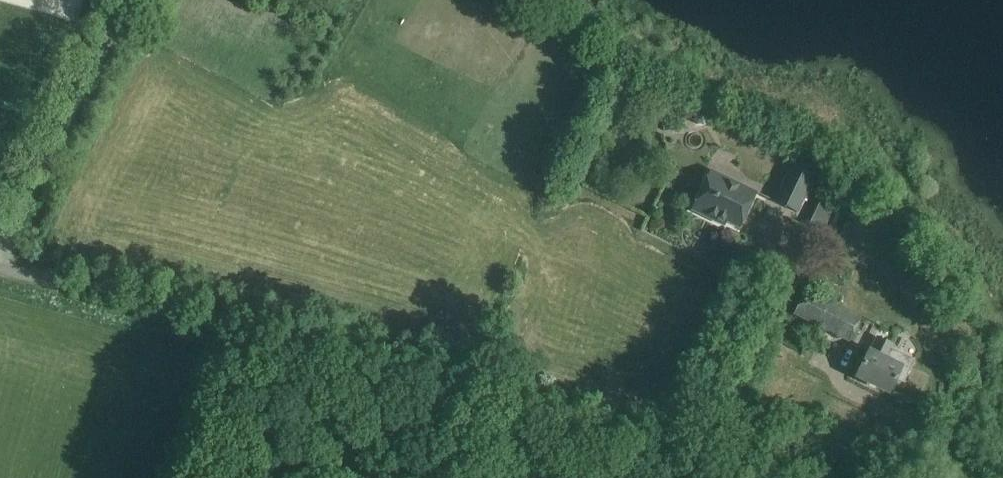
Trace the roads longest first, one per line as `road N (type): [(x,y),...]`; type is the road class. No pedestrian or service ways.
road 1 (unclassified): [(0,272),(792,477)]
road 2 (track): [(0,247),(120,0)]

